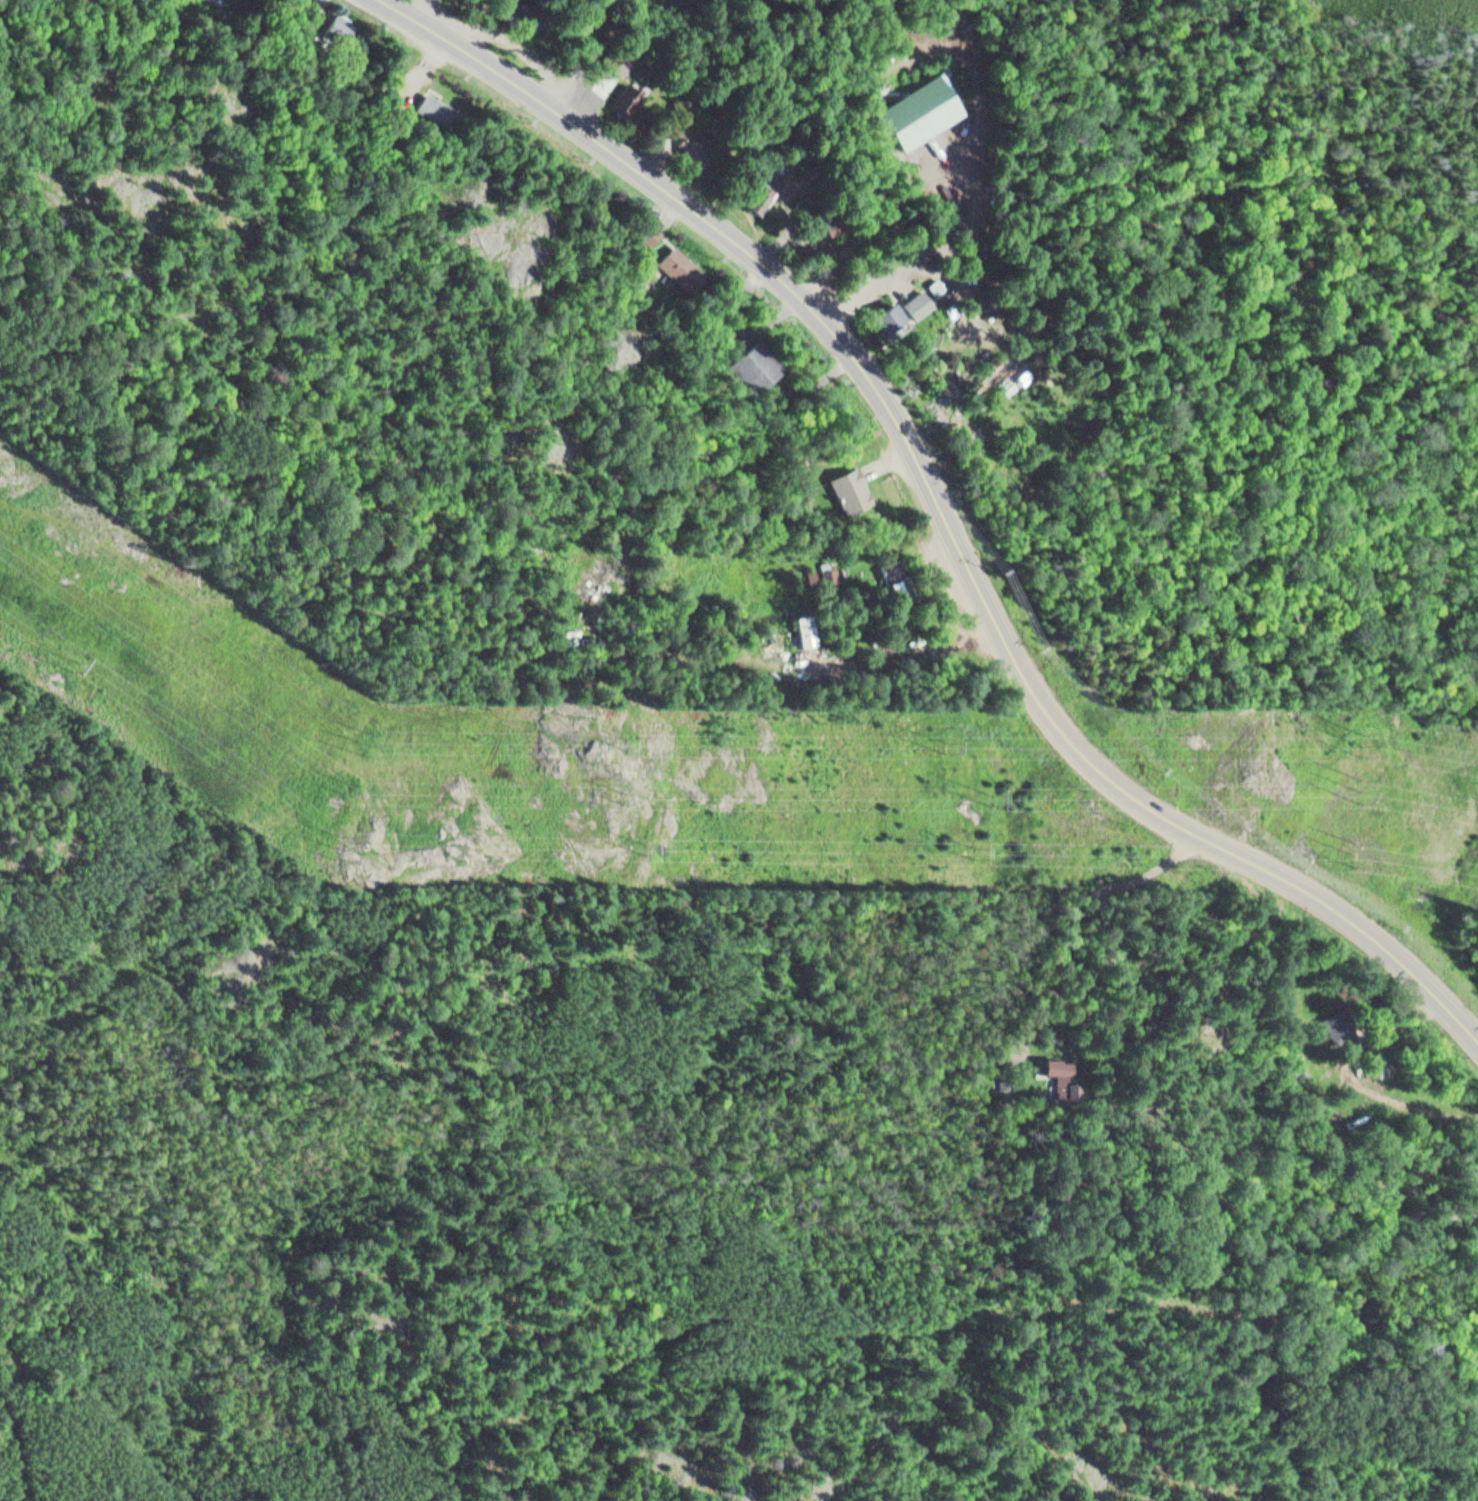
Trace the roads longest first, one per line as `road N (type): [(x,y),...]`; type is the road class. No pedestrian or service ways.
road 1 (secondary): [(1477,1037),(1378,938),(1283,875),(1141,802),(1065,734),(872,386),(793,290),(627,164),(364,0)]

